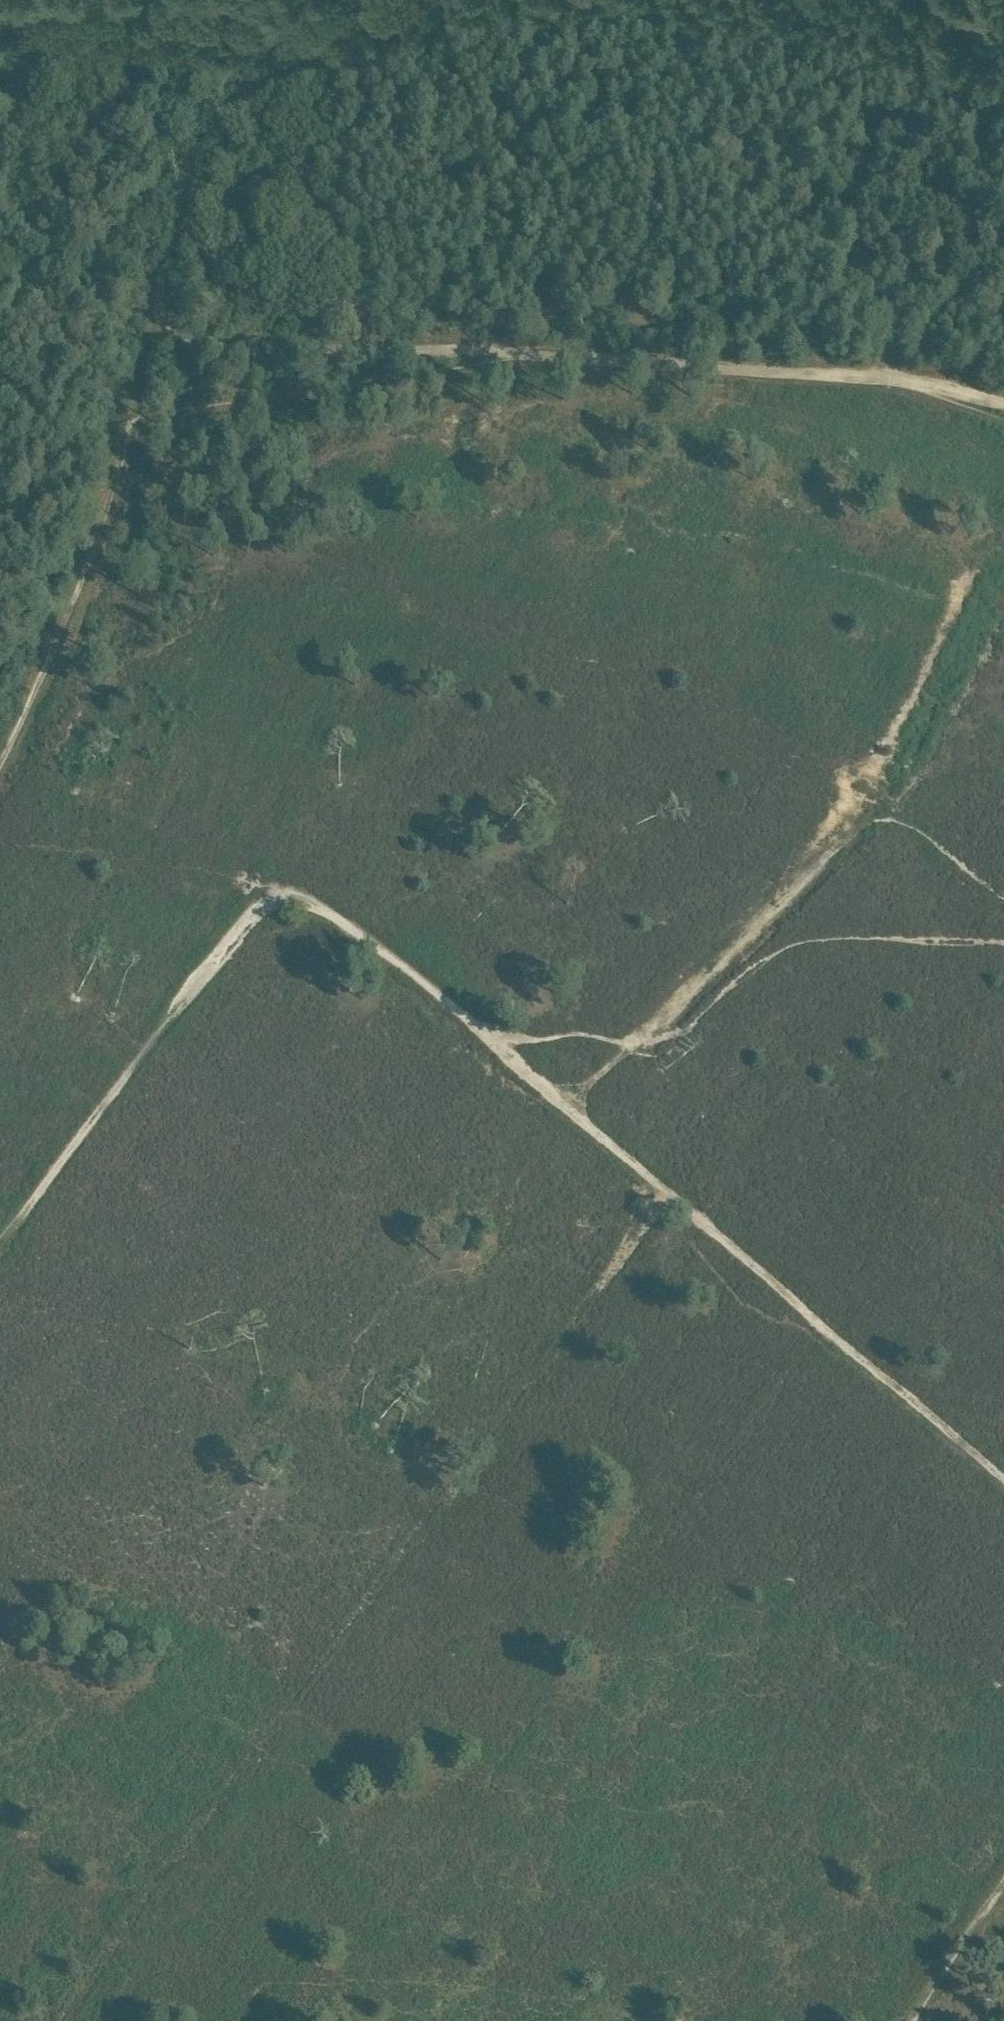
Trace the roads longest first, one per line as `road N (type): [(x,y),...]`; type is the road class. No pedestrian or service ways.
road 1 (track): [(1003,398),(981,385),(884,367),(703,348),(131,322)]
road 2 (track): [(325,0),(268,72),(131,322),(116,442),(46,664),(0,763)]

